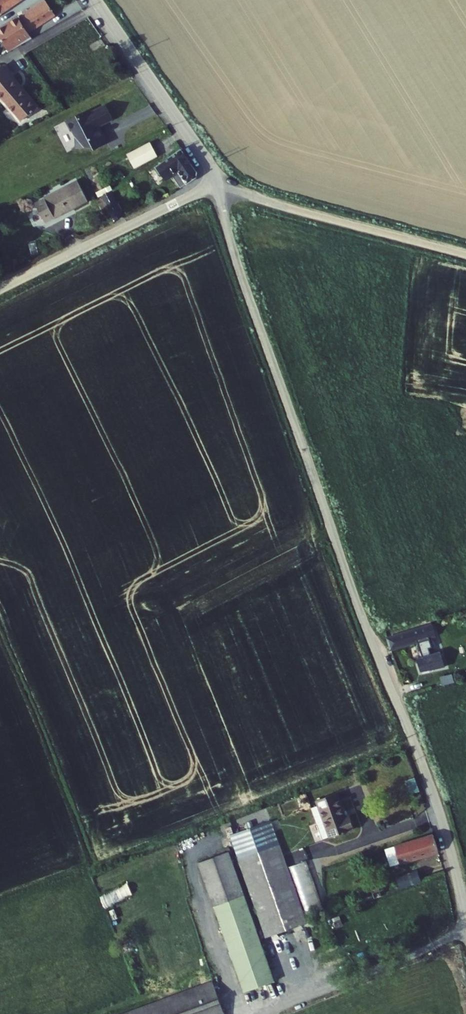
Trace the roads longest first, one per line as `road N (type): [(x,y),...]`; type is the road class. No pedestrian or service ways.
road 1 (unclassified): [(465,913),(432,787),(364,623),(217,188)]
road 2 (unclassified): [(465,255),(217,188)]
road 3 (unclassified): [(217,188),(0,291)]
road 4 (unclassified): [(217,188),(203,153),(97,0)]

